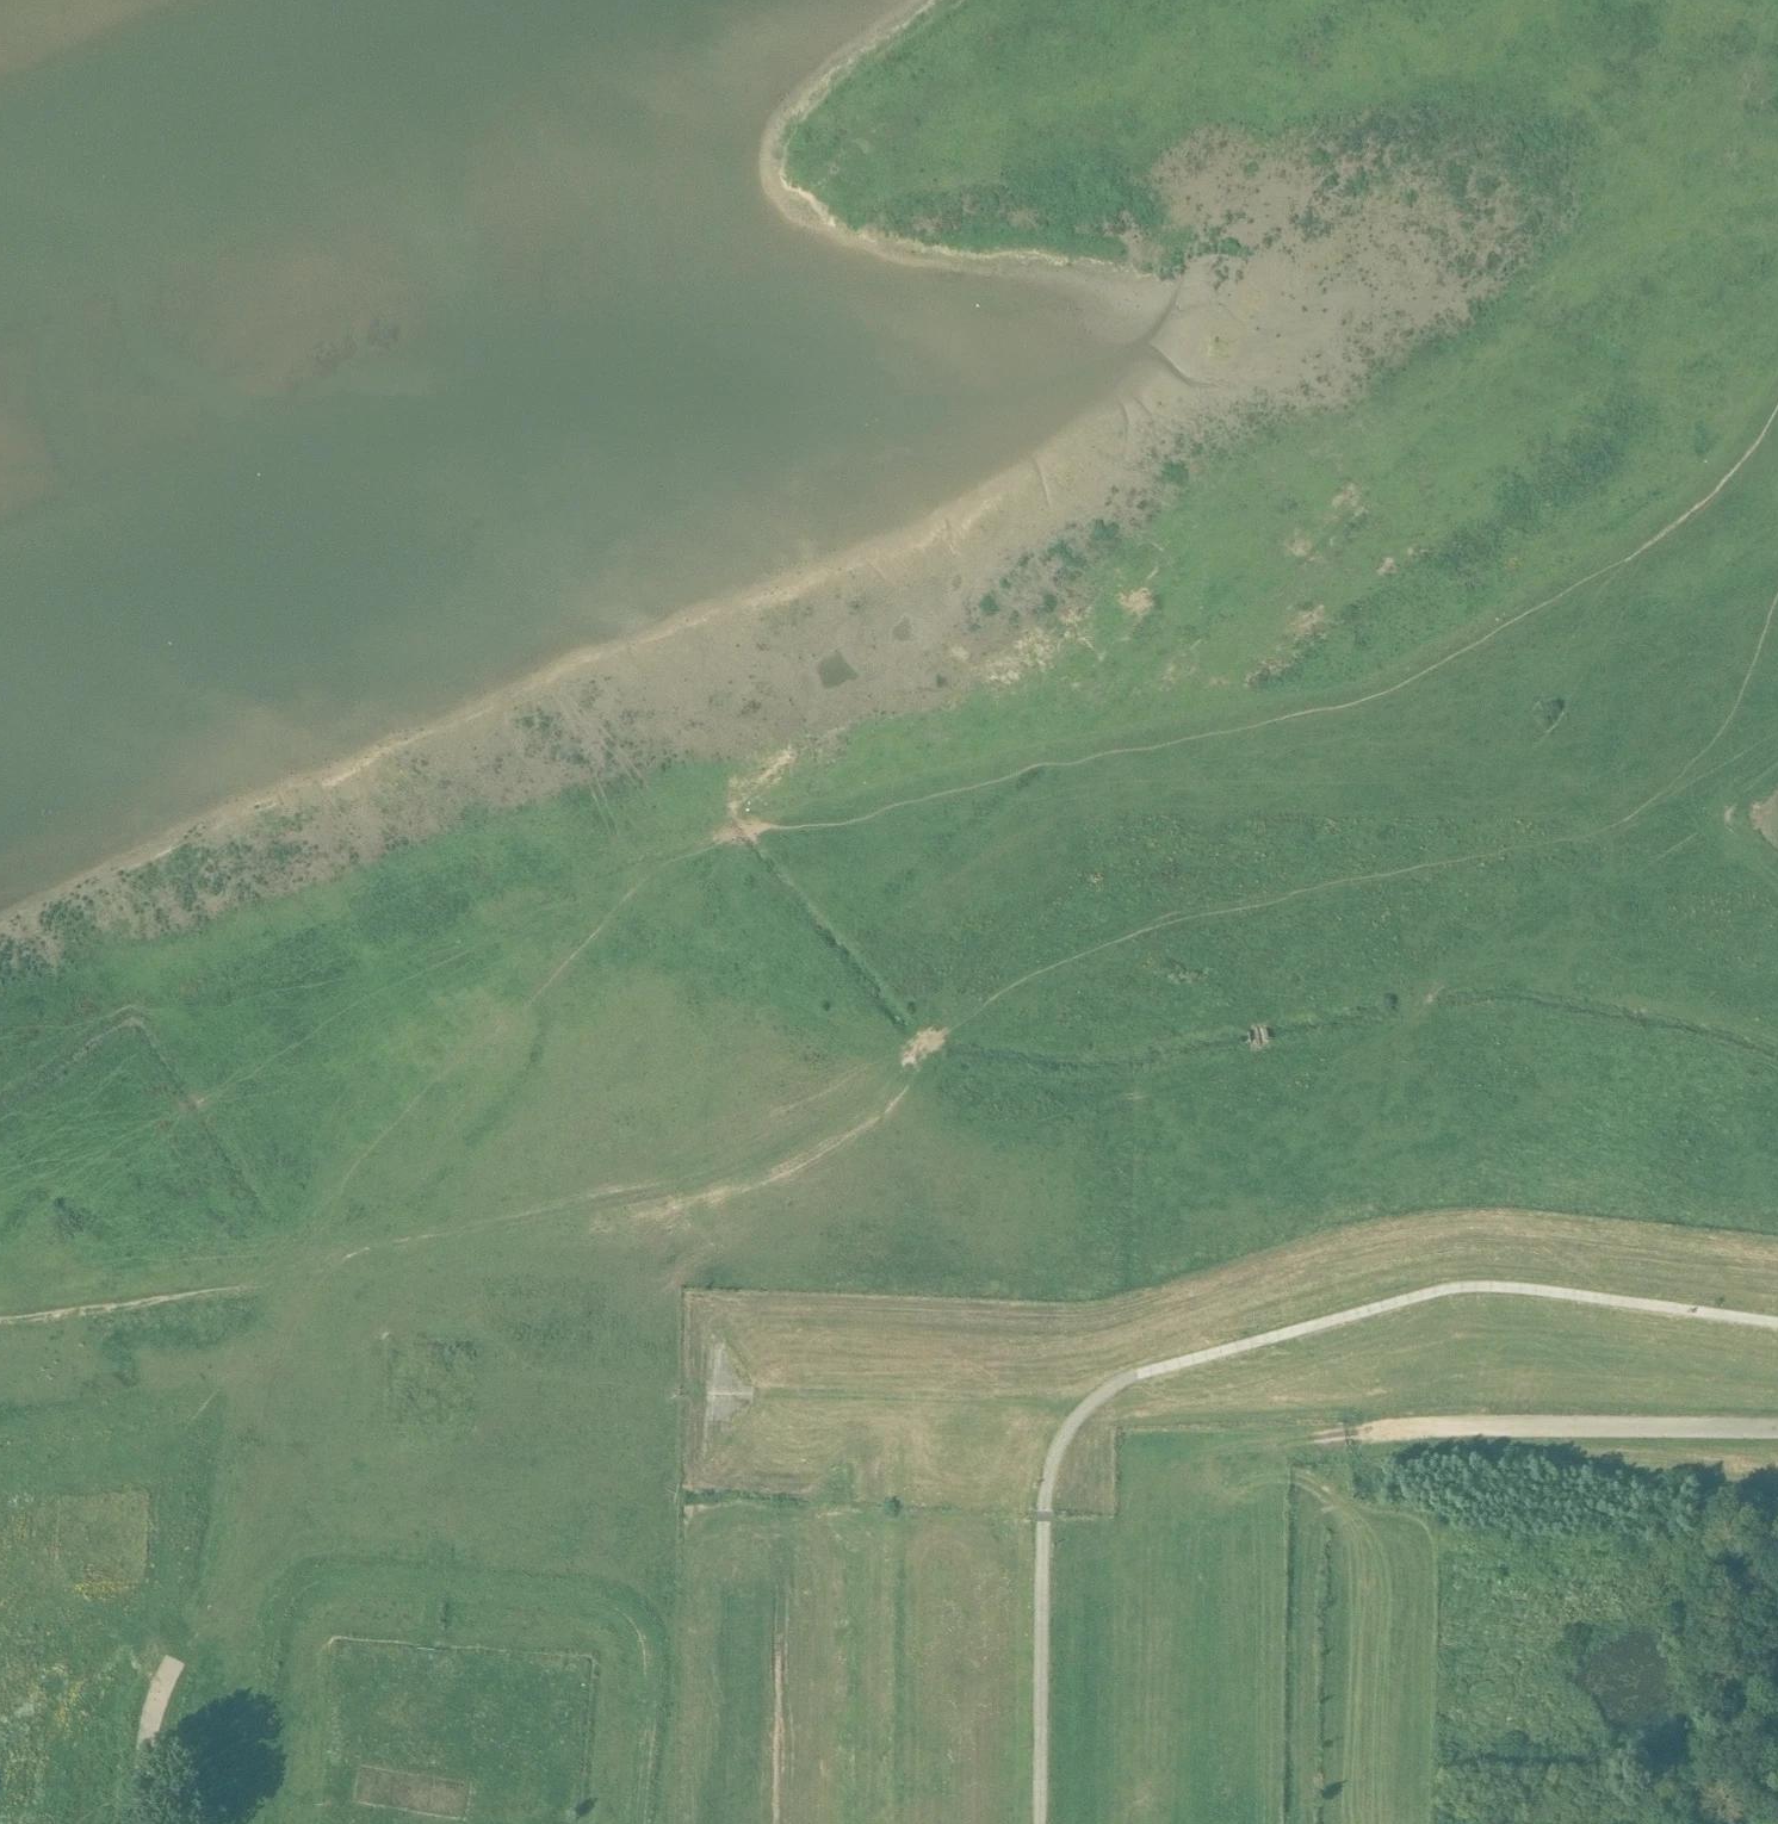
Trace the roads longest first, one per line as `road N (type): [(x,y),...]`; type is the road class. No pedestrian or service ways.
road 1 (unclassified): [(1346,1437),(1777,1429)]

